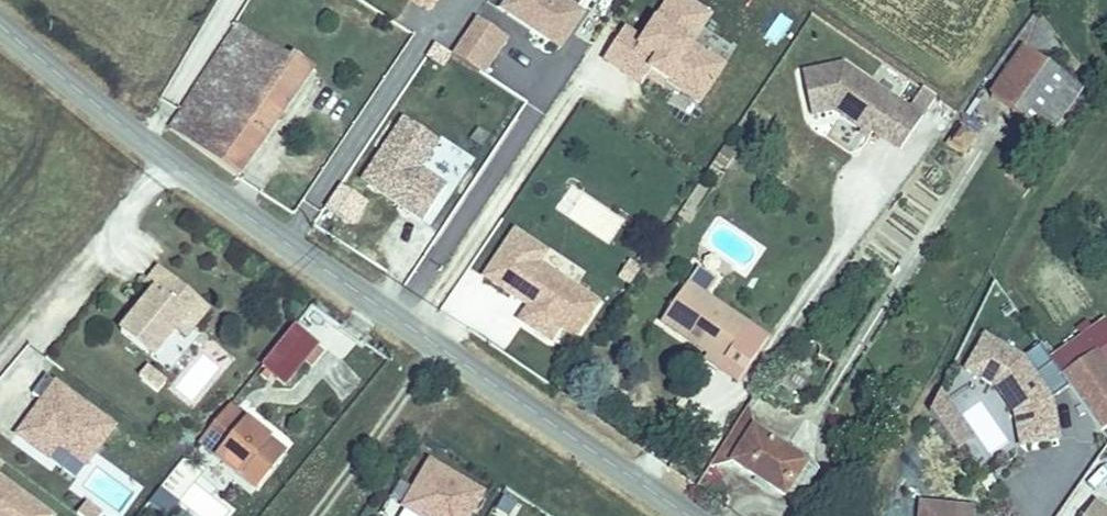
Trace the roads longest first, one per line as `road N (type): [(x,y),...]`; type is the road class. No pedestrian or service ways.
road 1 (unclassified): [(0,25),(227,202),(685,515)]

